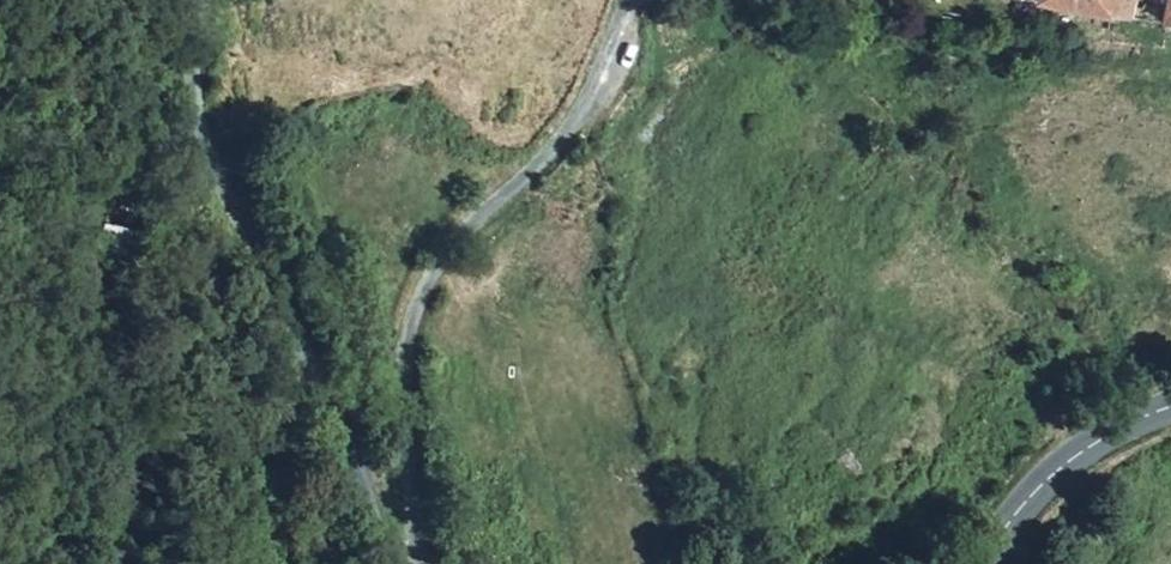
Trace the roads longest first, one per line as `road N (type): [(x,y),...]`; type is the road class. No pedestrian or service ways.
road 1 (unclassified): [(415,563),(403,390),(419,315),(449,249),(528,178),(589,104),(629,0)]
road 2 (unclassified): [(189,0),(212,154),(396,563)]
road 3 (secondary): [(1170,407),(1146,413),(1051,470),(984,563)]

